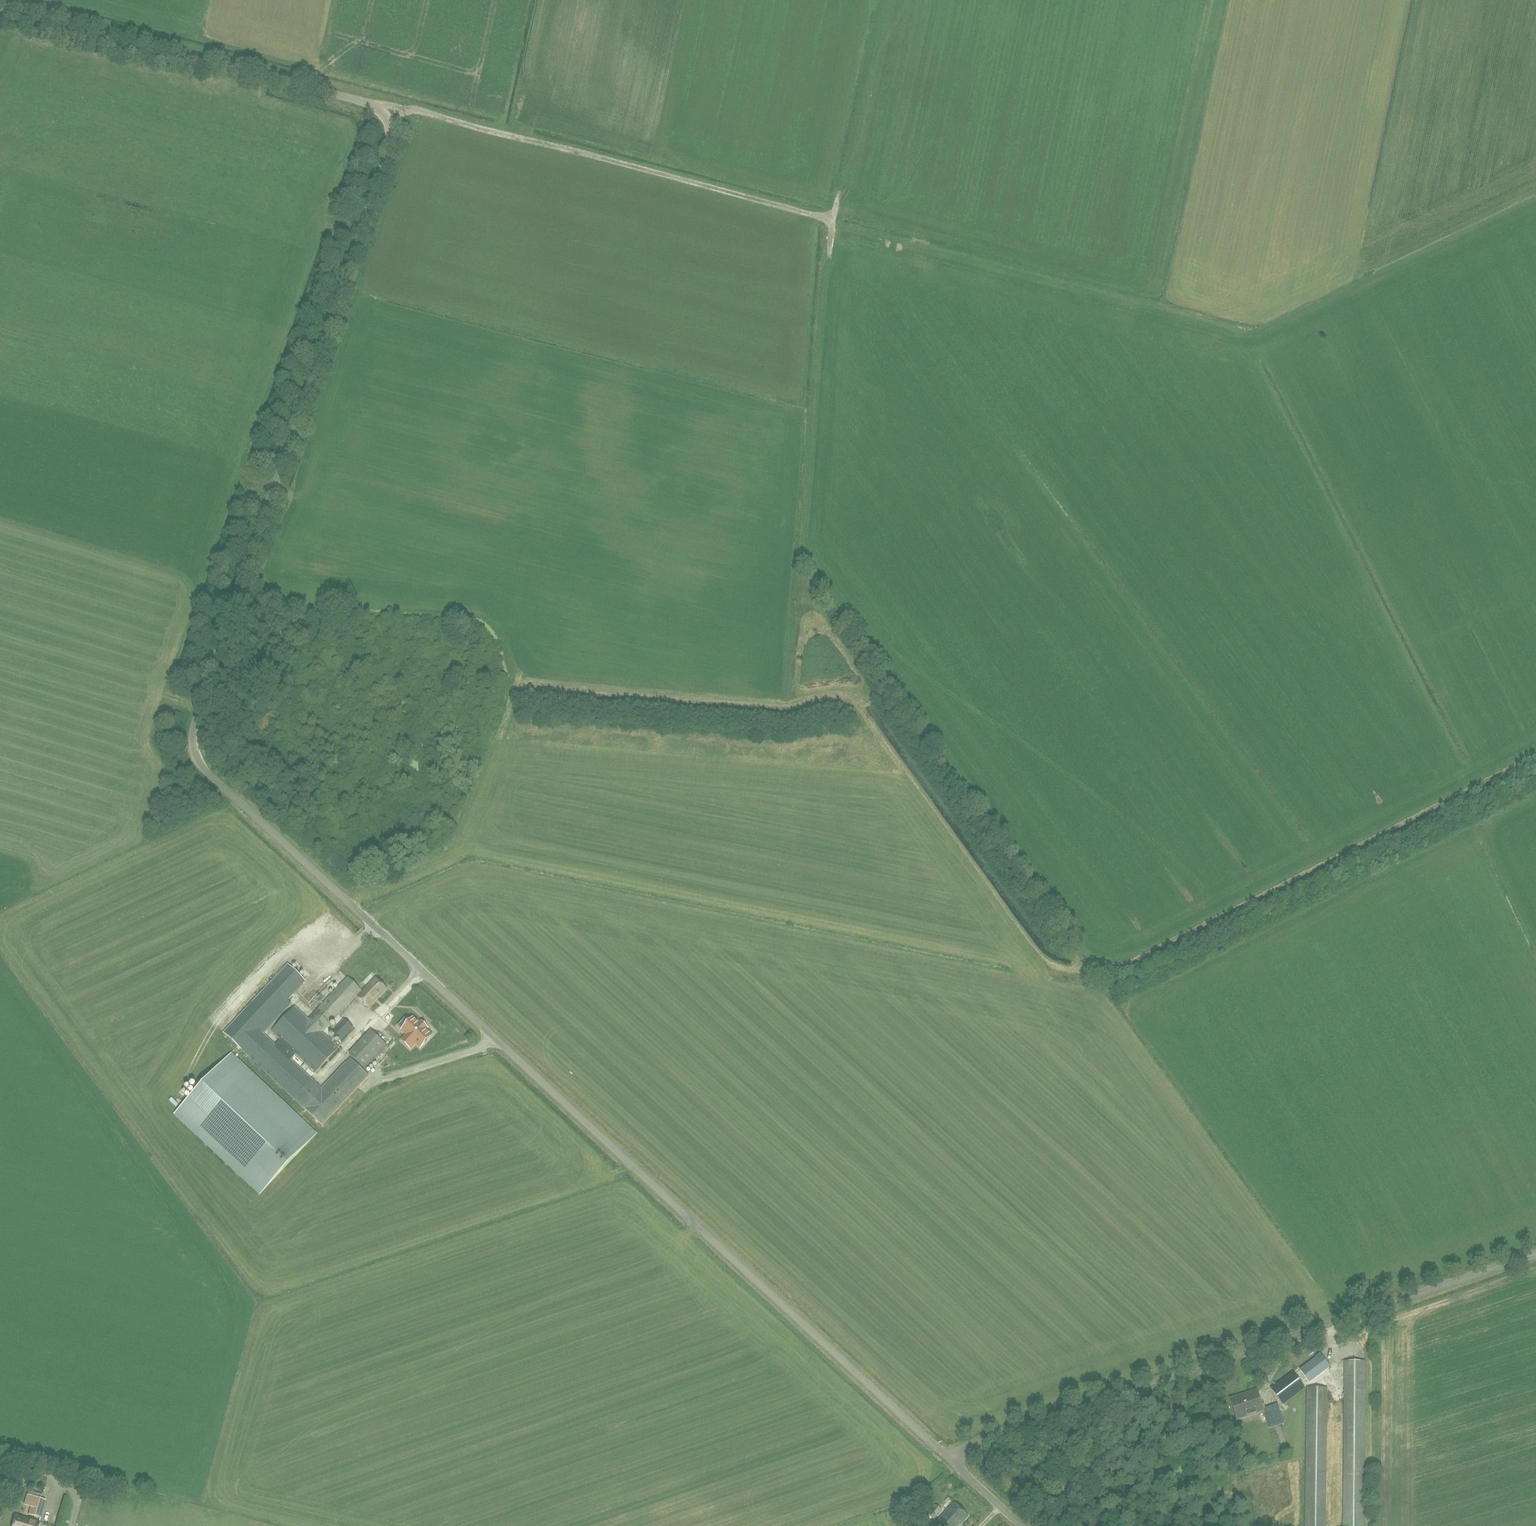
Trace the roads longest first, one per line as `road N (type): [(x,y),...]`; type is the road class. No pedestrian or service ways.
road 1 (unclassified): [(949,1459),(197,757),(196,720),(389,149),(386,117),(352,99),(0,6)]
road 2 (unclassified): [(949,1459),(1535,1254)]
road 3 (track): [(375,106),(421,110),(832,219)]

